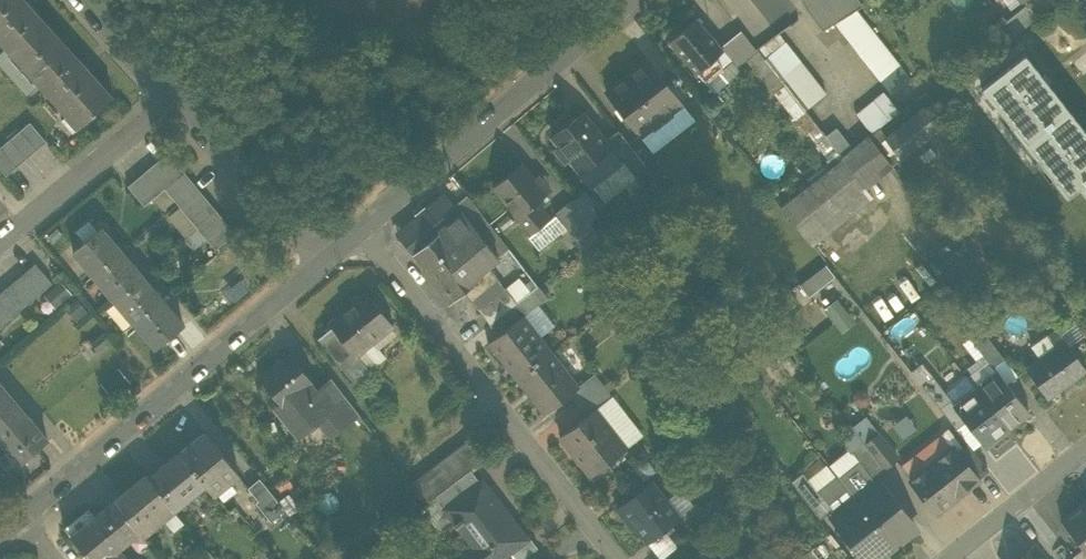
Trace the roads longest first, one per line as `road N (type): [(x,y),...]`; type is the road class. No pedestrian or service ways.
road 1 (residential): [(619,558),(360,232)]
road 2 (residential): [(316,268),(17,517)]
road 3 (residential): [(630,0),(360,232)]
road 4 (residential): [(170,100),(316,268)]
road 5 (residential): [(27,218),(170,100)]
road 6 (residential): [(944,558),(1085,446)]
road 7 (residential): [(78,0),(170,100)]

